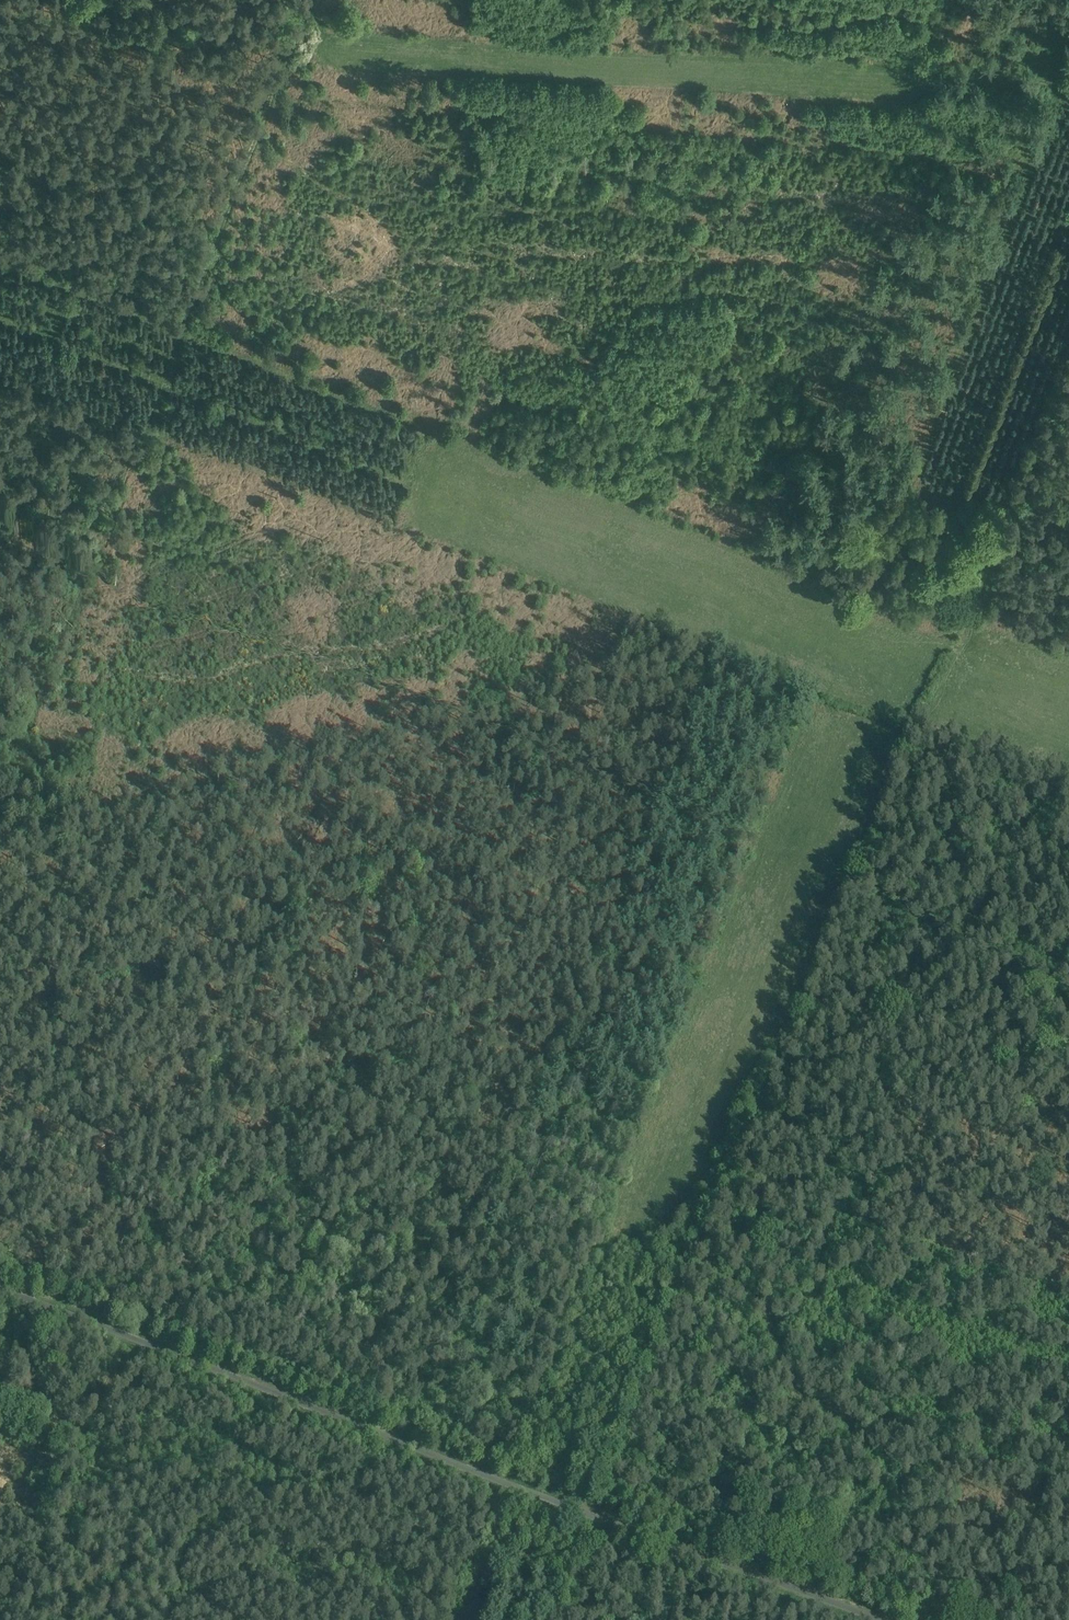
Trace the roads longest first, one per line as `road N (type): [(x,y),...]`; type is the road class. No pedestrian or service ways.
road 1 (track): [(593,1513),(1068,326)]
road 2 (track): [(0,773),(301,0)]
road 3 (track): [(593,1513),(0,1288)]
road 4 (track): [(874,1619),(593,1513)]

